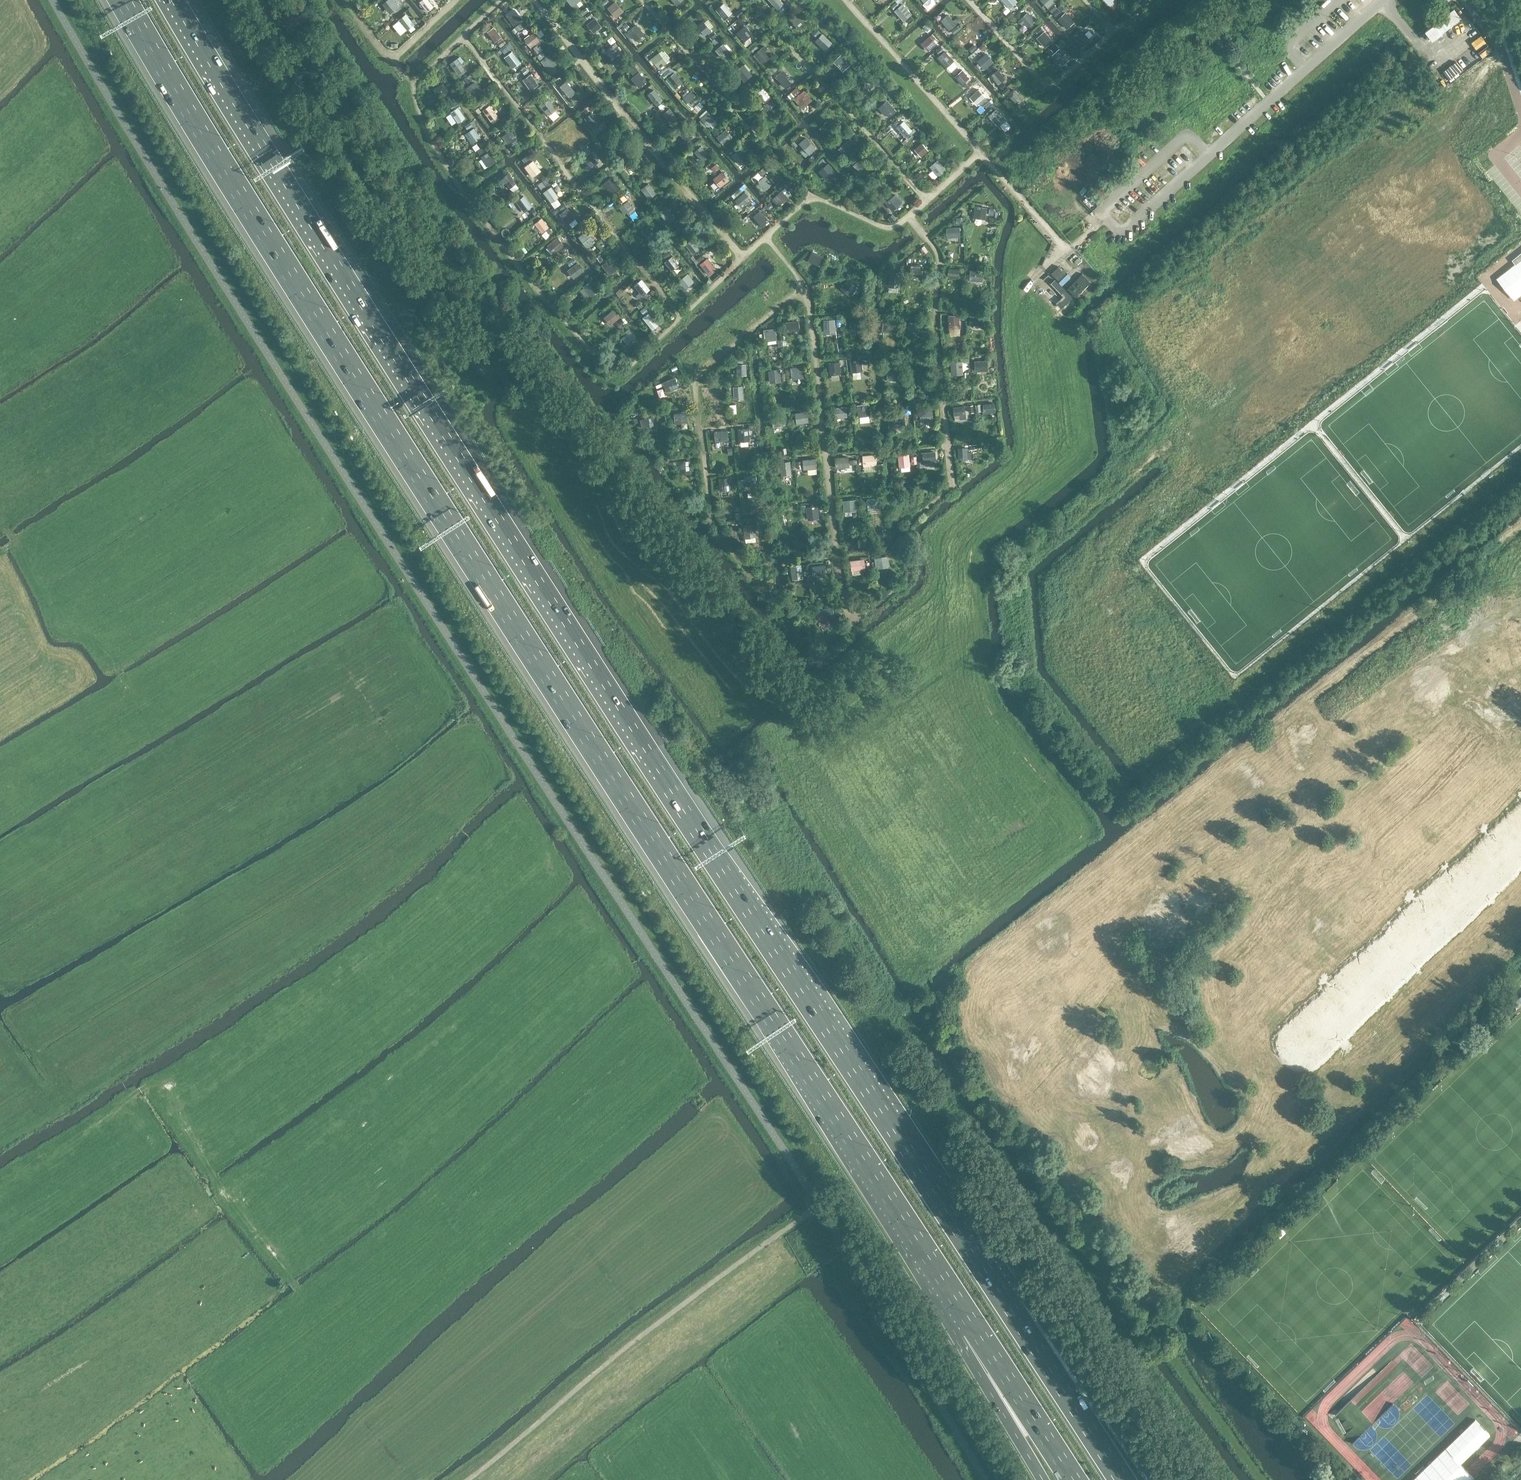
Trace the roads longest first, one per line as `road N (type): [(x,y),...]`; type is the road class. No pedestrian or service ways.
road 1 (motorway): [(119,0),(975,1328)]
road 2 (motorway): [(1005,1300),(657,777),(167,0)]
road 3 (motorway): [(1155,1479),(1005,1300)]
road 4 (motorway): [(1120,1479),(1005,1300)]
road 5 (motorway): [(975,1328),(1074,1479)]
road 6 (motorway): [(975,1328),(1042,1479)]

